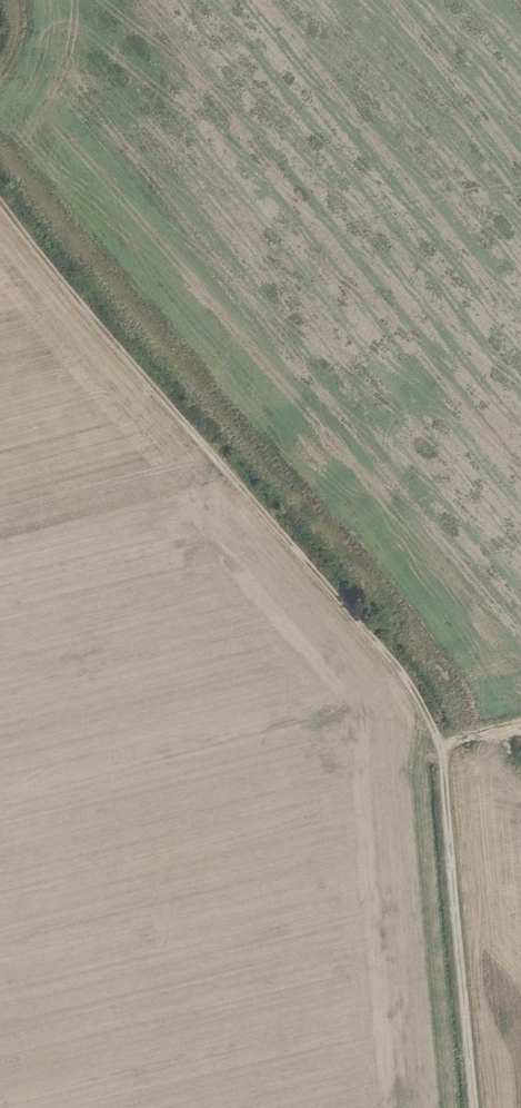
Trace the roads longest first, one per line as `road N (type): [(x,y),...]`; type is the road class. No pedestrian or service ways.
road 1 (track): [(0,200),(82,306),(388,652),(434,722),(445,755),(475,1107)]

